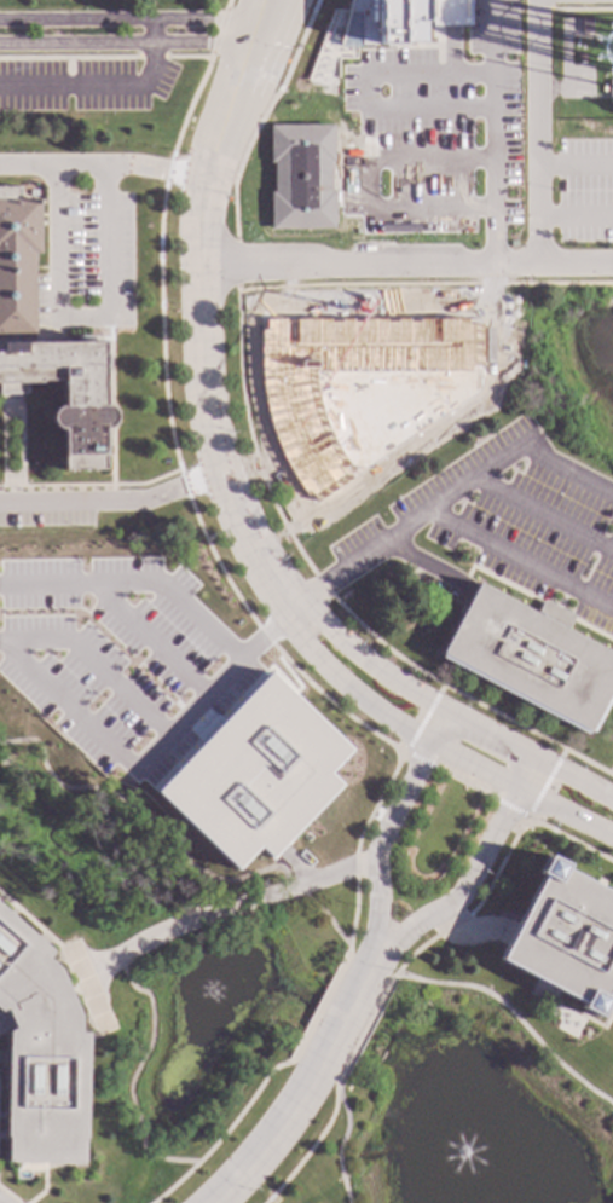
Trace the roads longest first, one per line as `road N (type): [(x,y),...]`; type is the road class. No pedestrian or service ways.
road 1 (residential): [(288,608),(219,478),(201,369),(204,180),(232,88)]
road 2 (residential): [(199,270),(612,267)]
road 3 (residential): [(214,1202),(256,1168),(381,948)]
road 4 (residential): [(288,608),(319,665),(366,705),(519,790)]
road 5 (residential): [(450,716),(378,846),(381,948)]
road 6 (residential): [(381,948),(455,904),(519,790)]
road 7 (residential): [(450,716),(377,676),(288,608)]
road 8 (residential): [(612,803),(450,716)]

